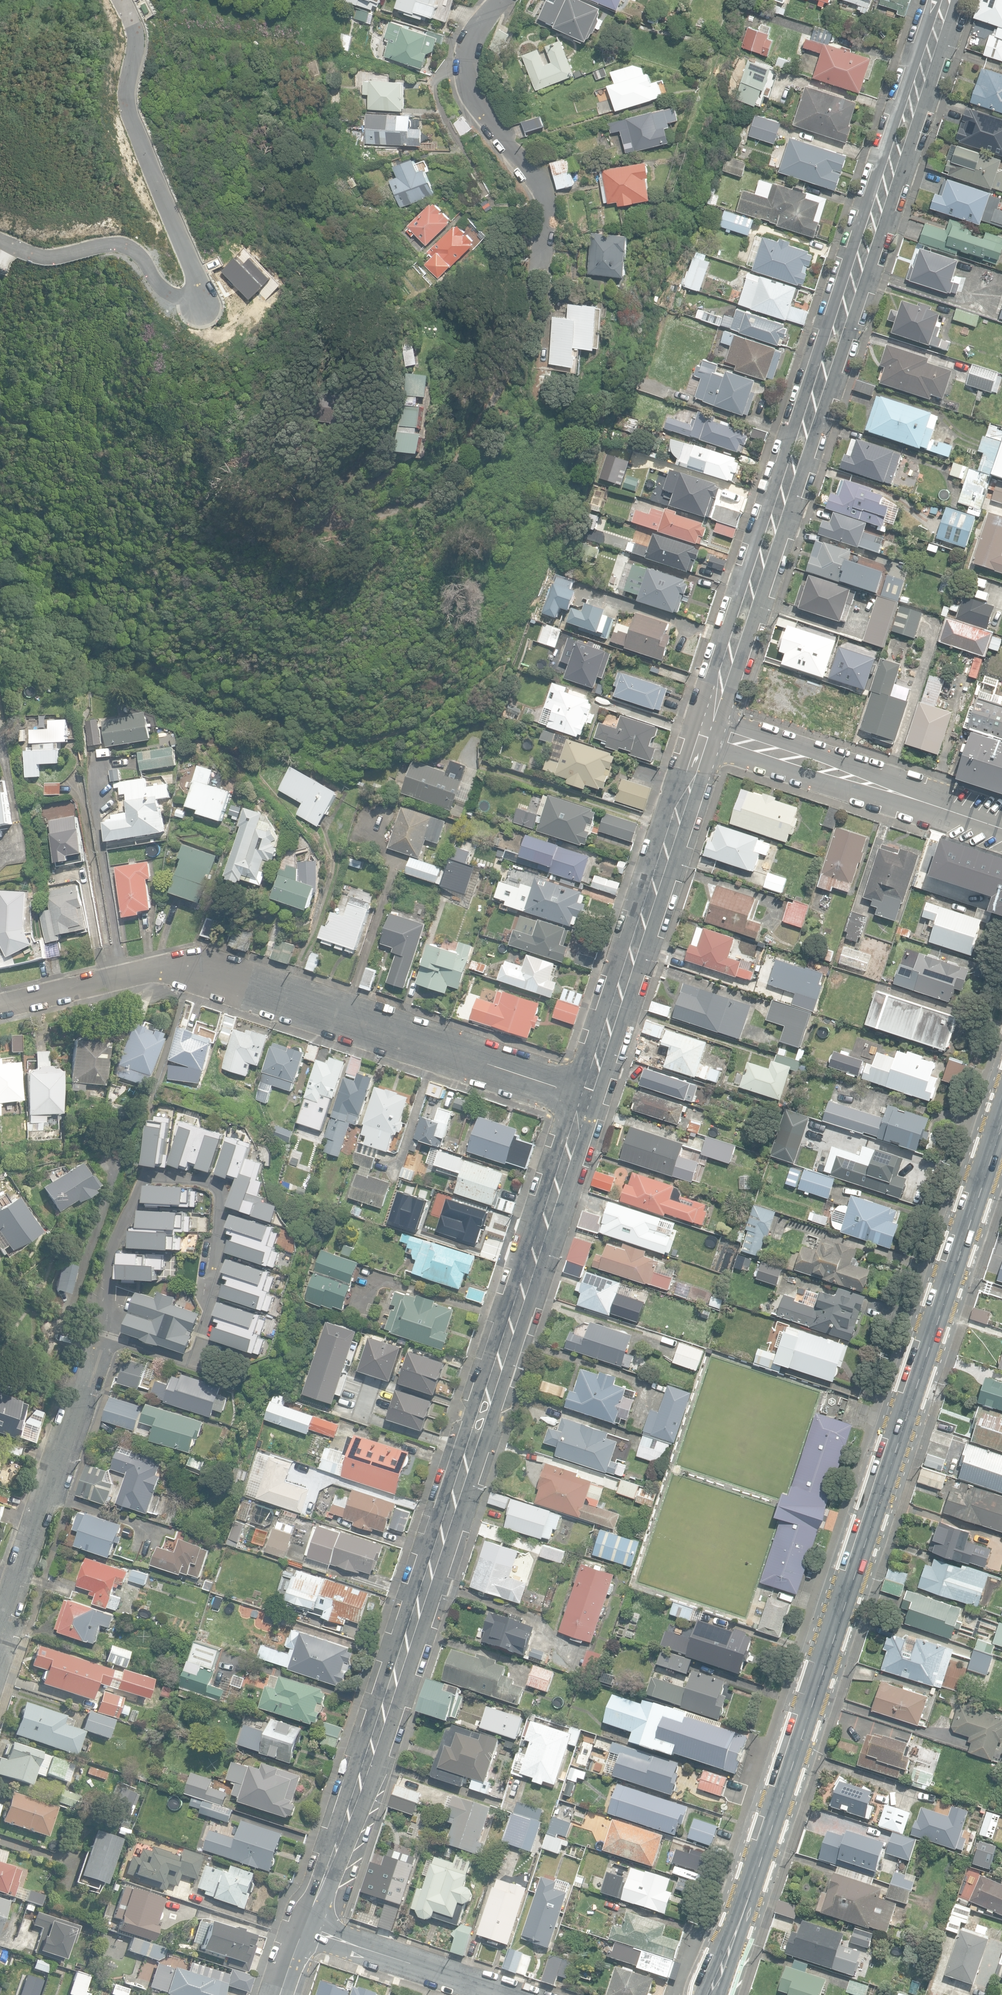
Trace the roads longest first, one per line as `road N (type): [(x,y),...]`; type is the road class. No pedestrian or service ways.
road 1 (secondary): [(1001,1115),(713,1994)]
road 2 (residential): [(306,1928),(588,1100)]
road 3 (residential): [(706,730),(944,0)]
road 4 (residential): [(0,1008),(189,966),(588,1100)]
road 5 (unknown): [(123,0),(138,45),(132,121),(206,301),(184,306),(166,297),(132,255),(113,245),(42,255),(8,246)]
road 6 (residential): [(588,1100),(706,730)]
road 7 (residential): [(1001,830),(706,730)]
road 8 (residential): [(539,260),(539,200),(462,84),(466,47),(500,0)]
road 9 (residential): [(95,1350),(3,1624)]
road 10 (tertiary): [(306,1928),(510,1994)]

